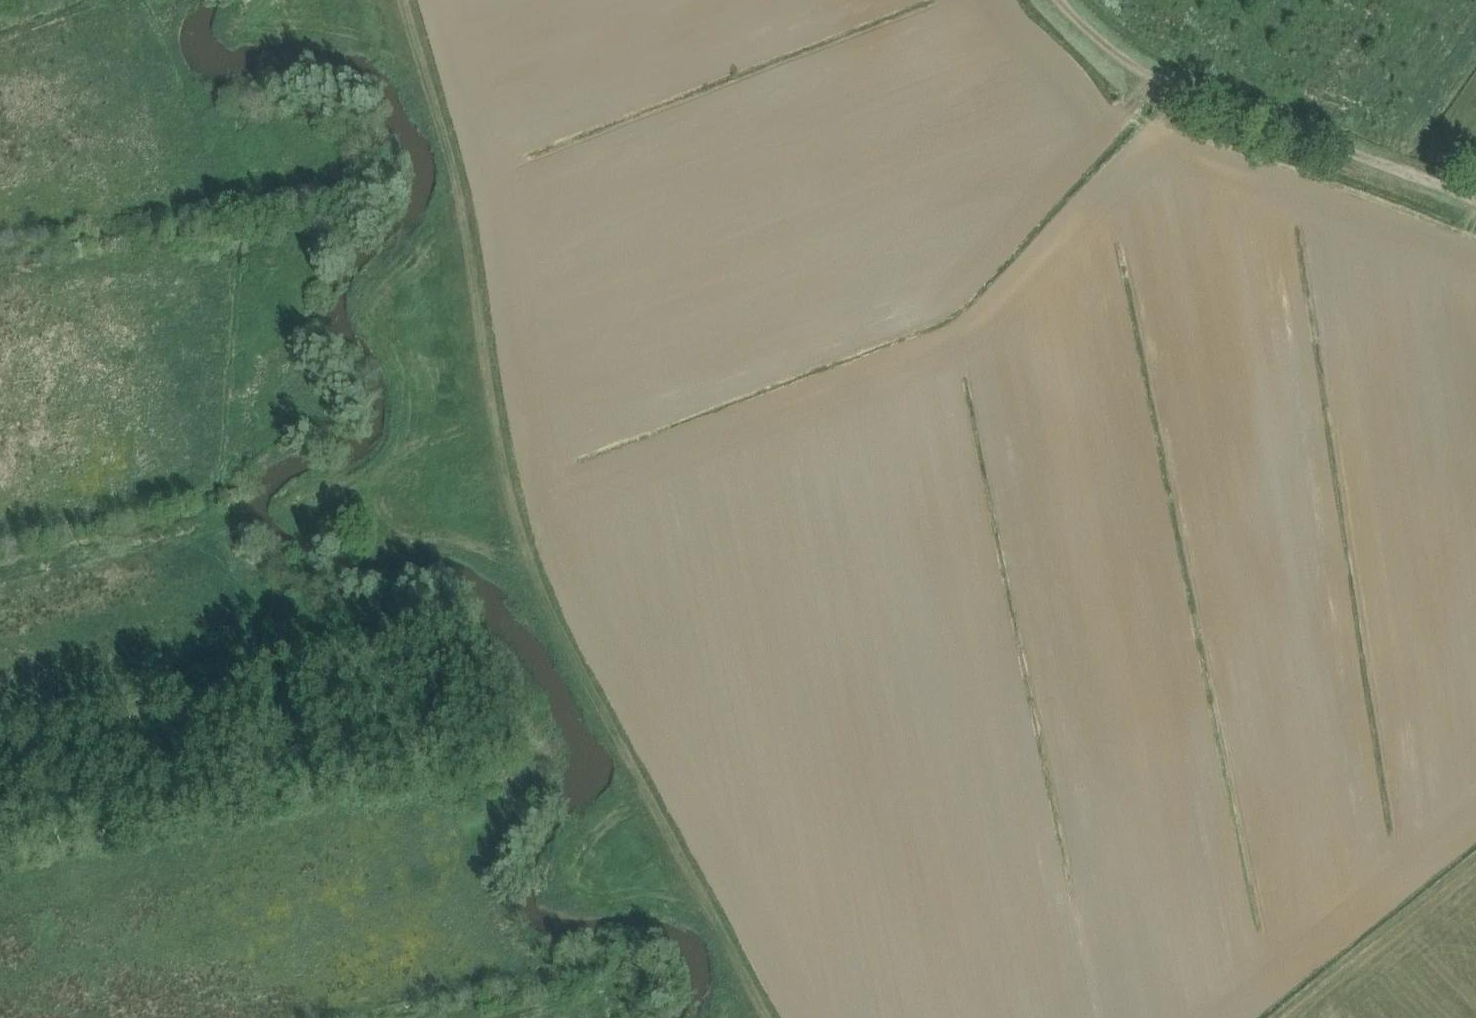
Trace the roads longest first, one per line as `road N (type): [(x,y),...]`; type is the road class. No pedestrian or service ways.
road 1 (track): [(1475,198),(1168,84),(1060,0)]

